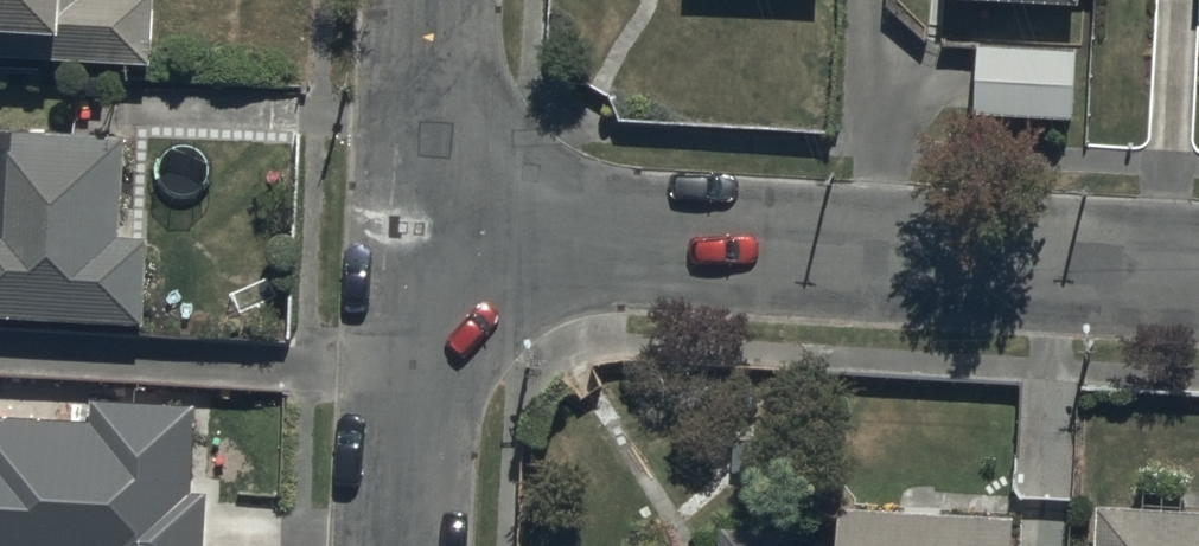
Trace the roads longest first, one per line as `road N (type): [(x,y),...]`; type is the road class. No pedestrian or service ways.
road 1 (residential): [(424,233),(1198,276)]
road 2 (residential): [(406,545),(424,233)]
road 3 (residential): [(424,233),(434,0)]

